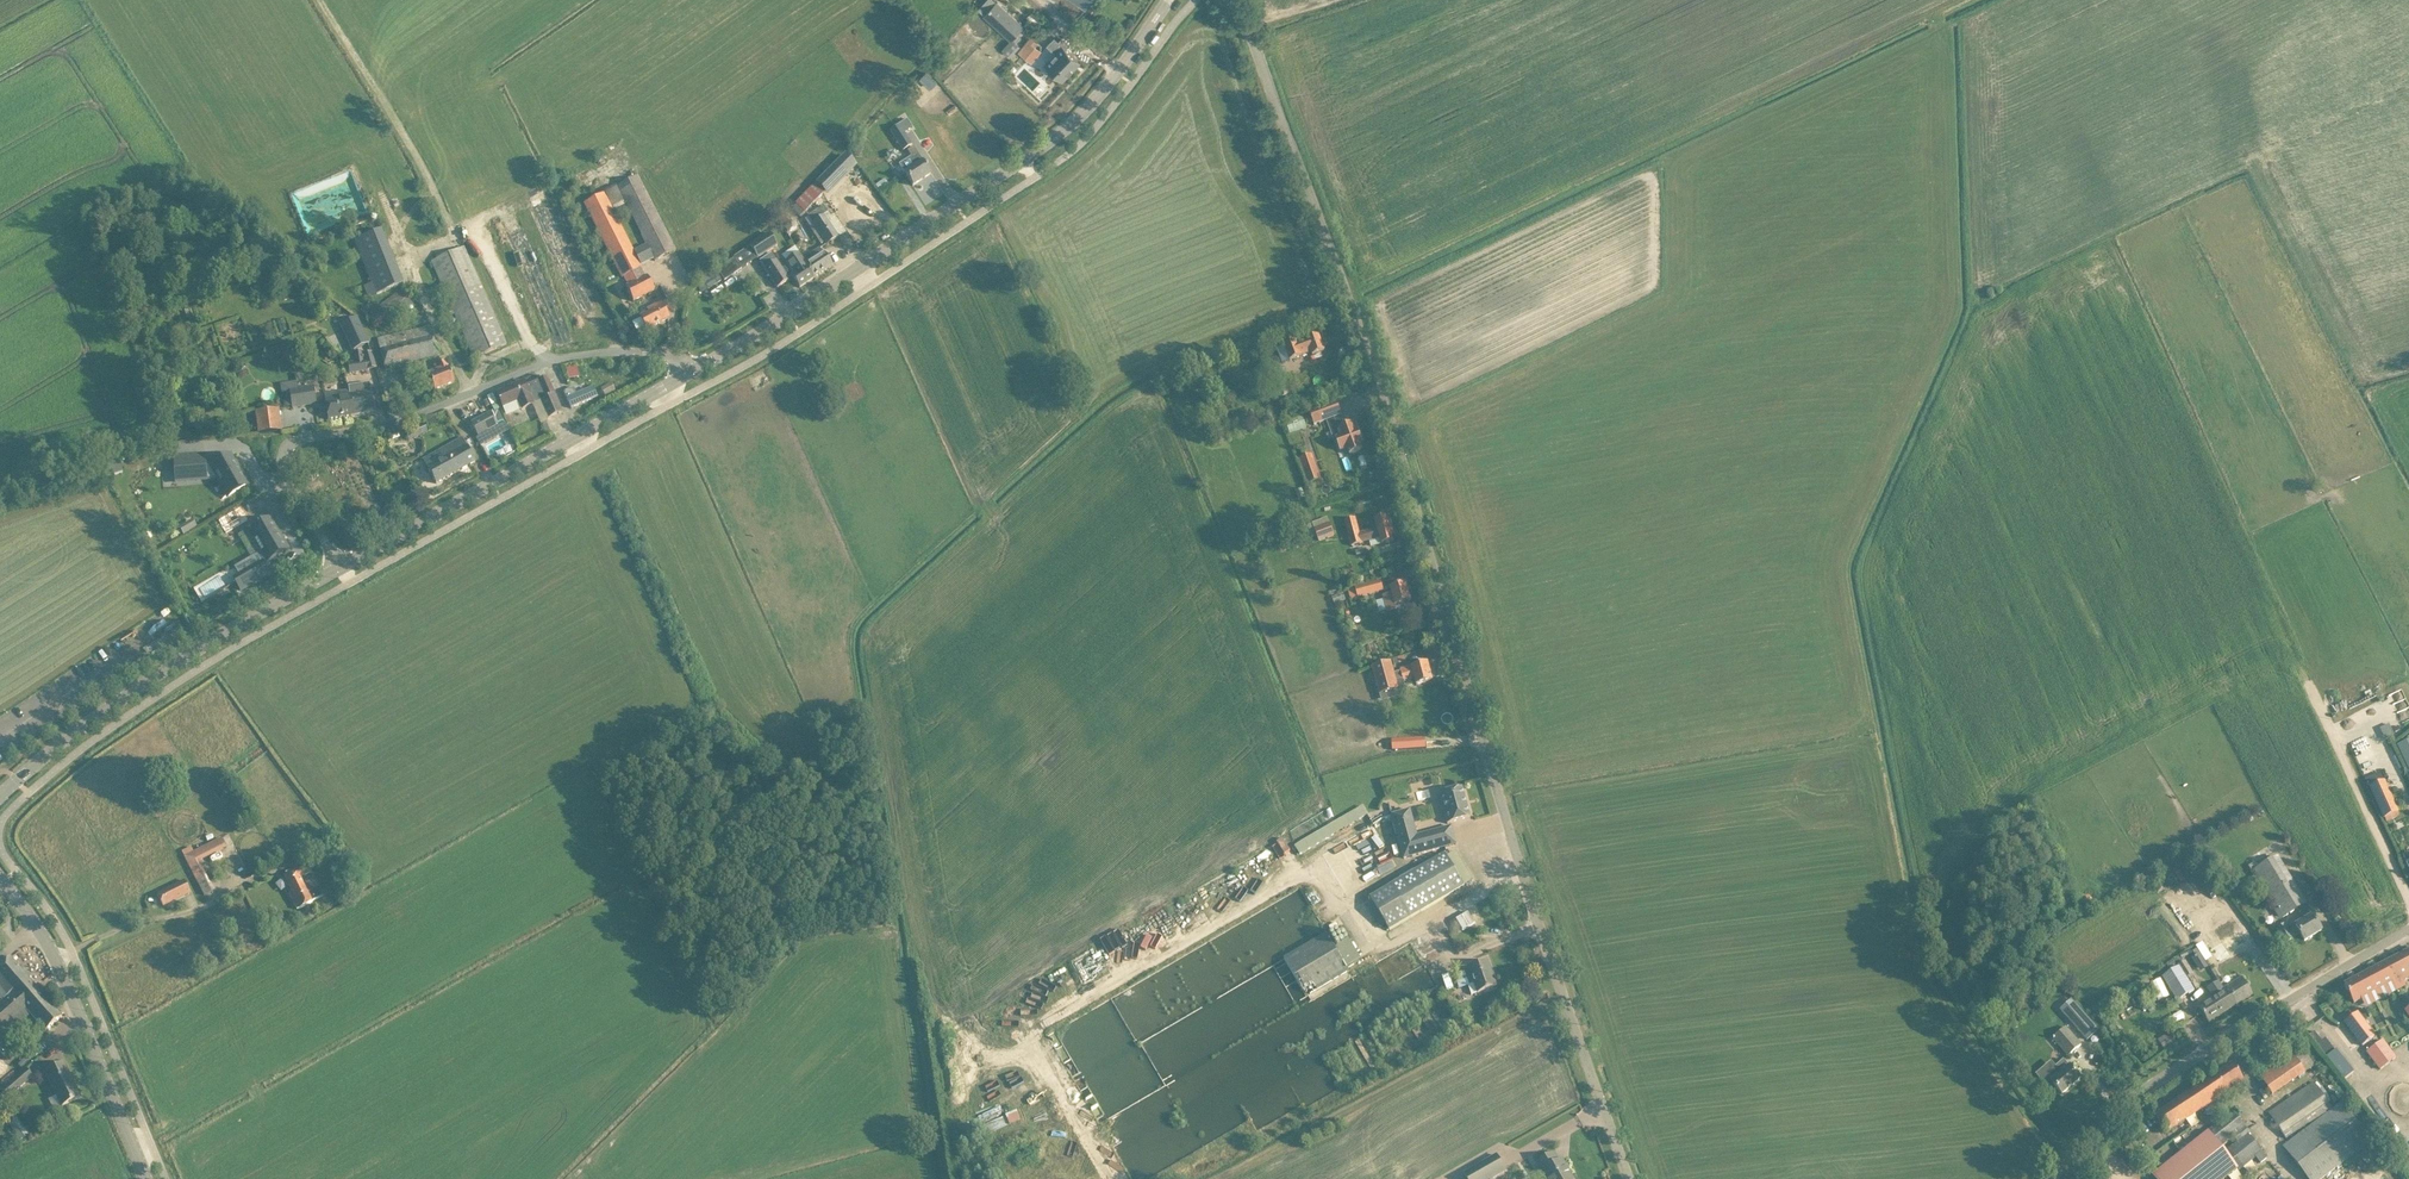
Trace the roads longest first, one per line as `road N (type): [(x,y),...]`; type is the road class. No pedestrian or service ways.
road 1 (tertiary): [(1634,1178),(1515,864),(1403,471),(1252,31),(1232,0)]
road 2 (tertiary): [(687,374),(1072,123),(1168,0)]
road 3 (residential): [(341,568),(291,486),(285,467),(297,441),(405,420),(579,355),(660,352),(687,374)]
road 4 (unclassified): [(2047,1178),(2134,1087),(2408,924)]
road 5 (tertiary): [(0,796),(146,682),(341,568)]
road 6 (tertiary): [(341,568),(687,374)]
road 7 (tertiary): [(146,1178),(56,959),(0,879)]

